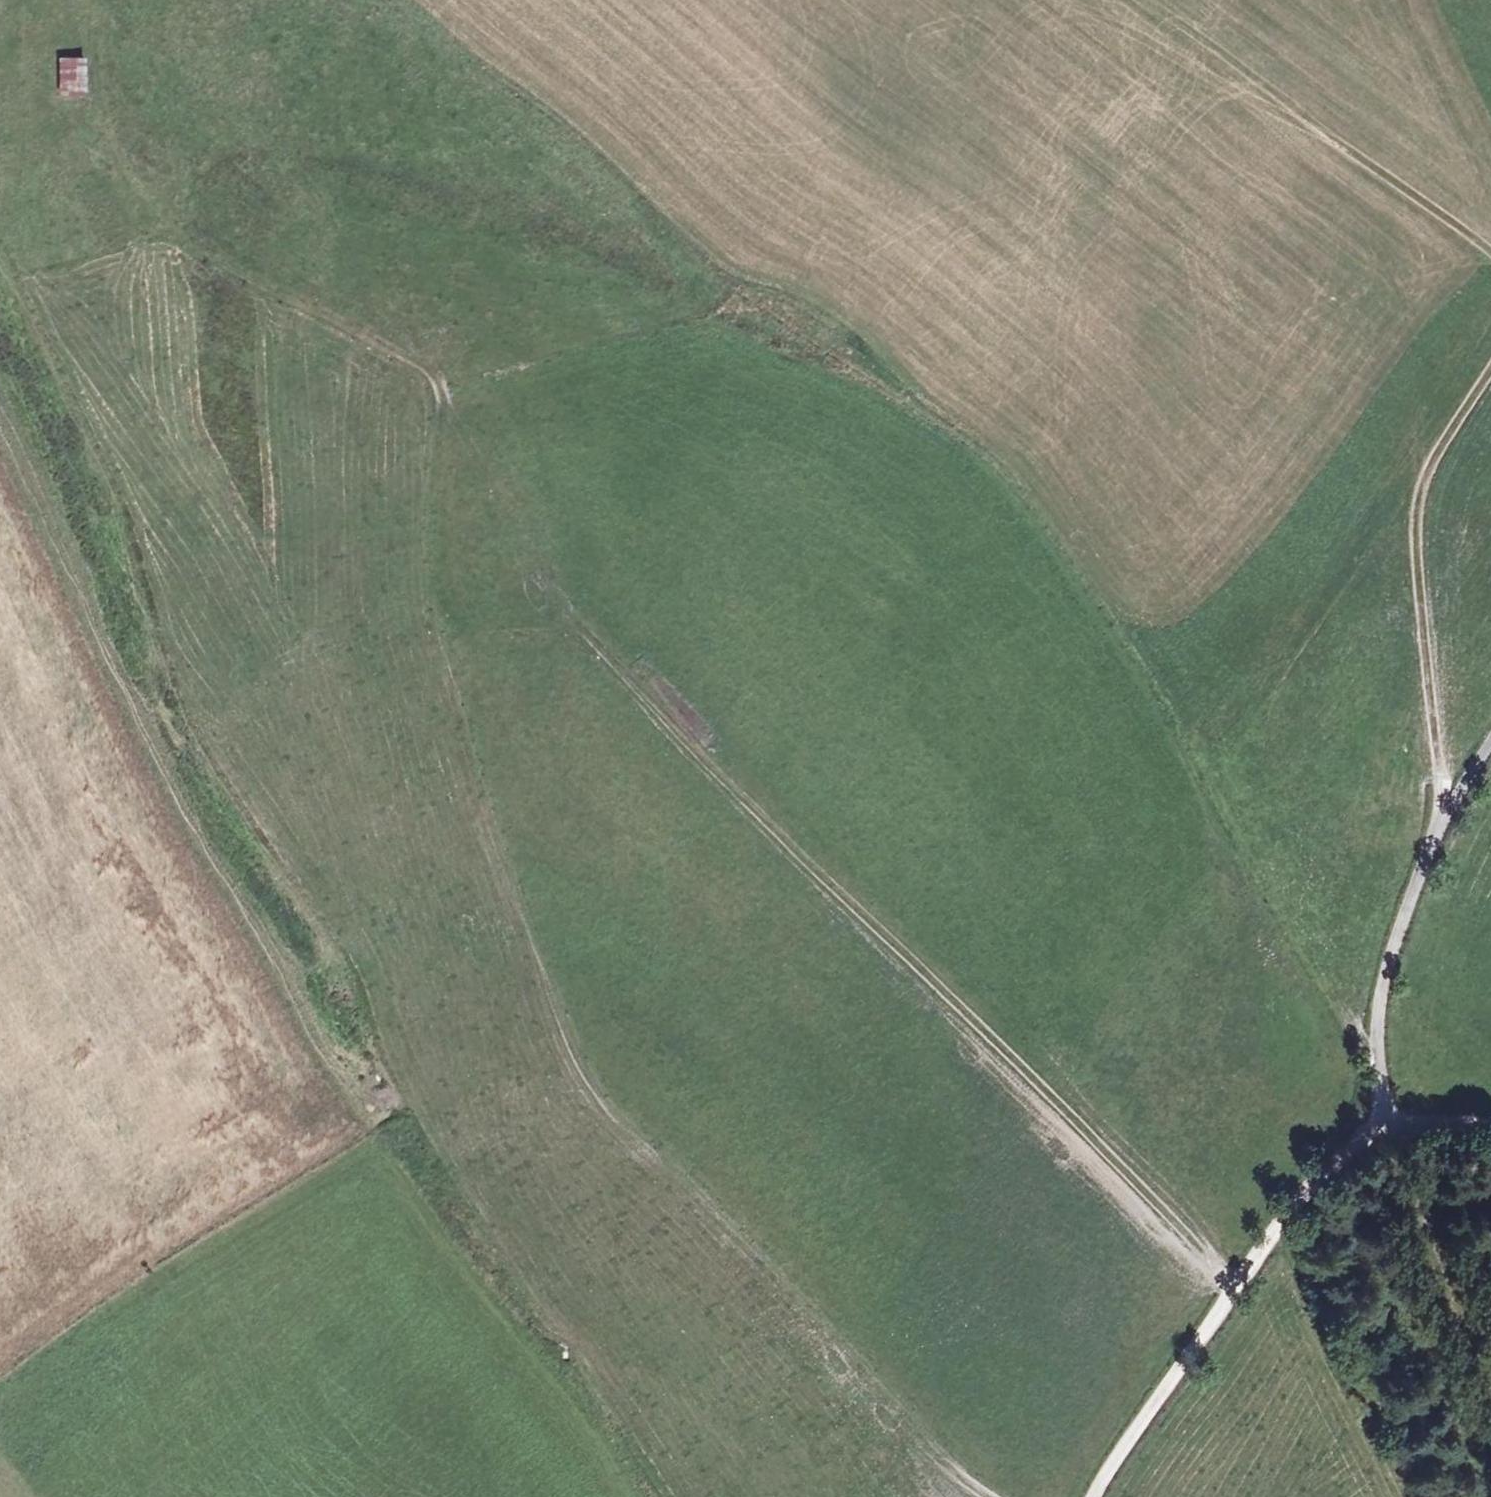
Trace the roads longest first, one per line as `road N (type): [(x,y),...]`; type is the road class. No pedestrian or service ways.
road 1 (track): [(1386,1121),(1284,1223),(1094,1496)]
road 2 (track): [(1490,749),(1440,820),(1404,915),(1378,1012),(1386,1121)]

